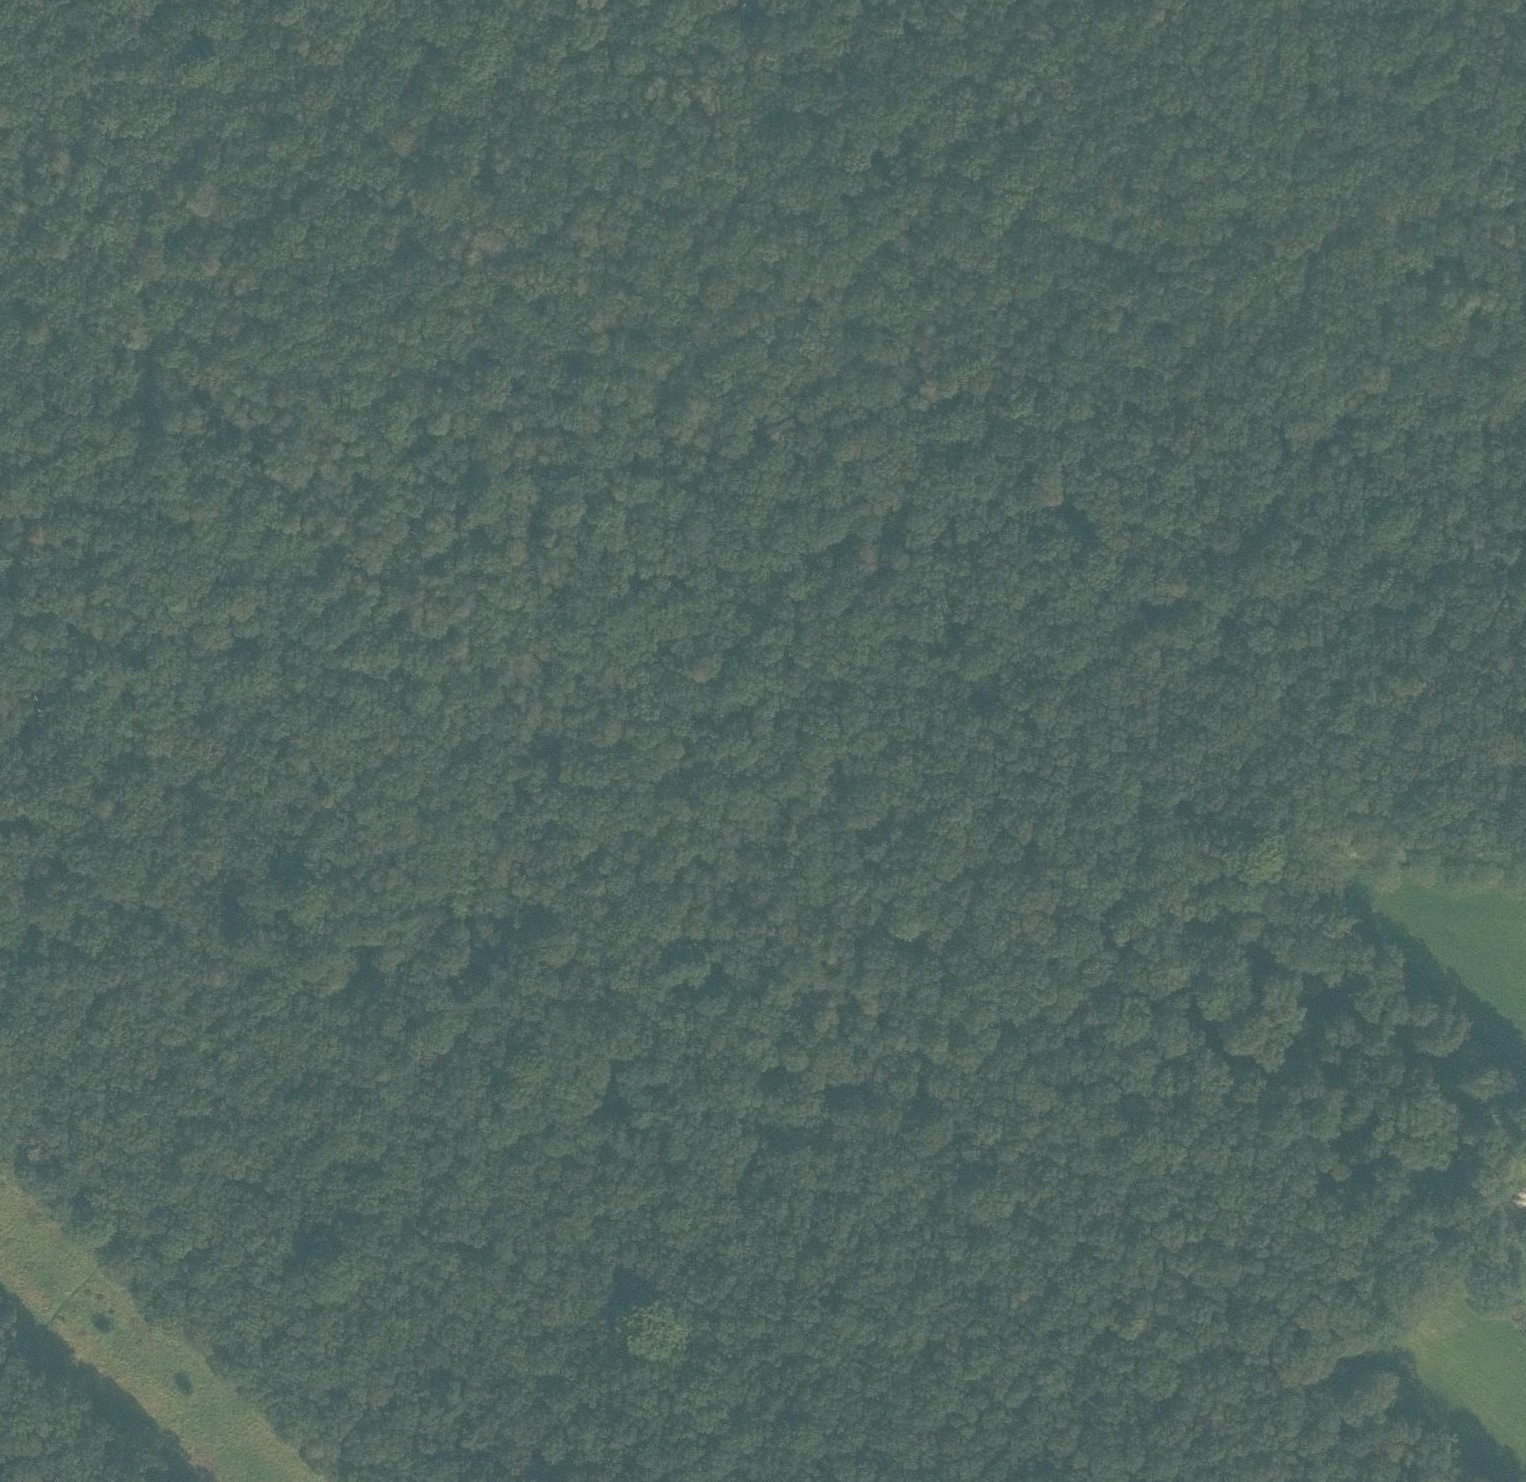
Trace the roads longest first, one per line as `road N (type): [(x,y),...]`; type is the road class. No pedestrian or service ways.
road 1 (track): [(1242,1481),(1164,1396),(1093,1293),(567,792)]
road 2 (track): [(567,792),(0,257)]

